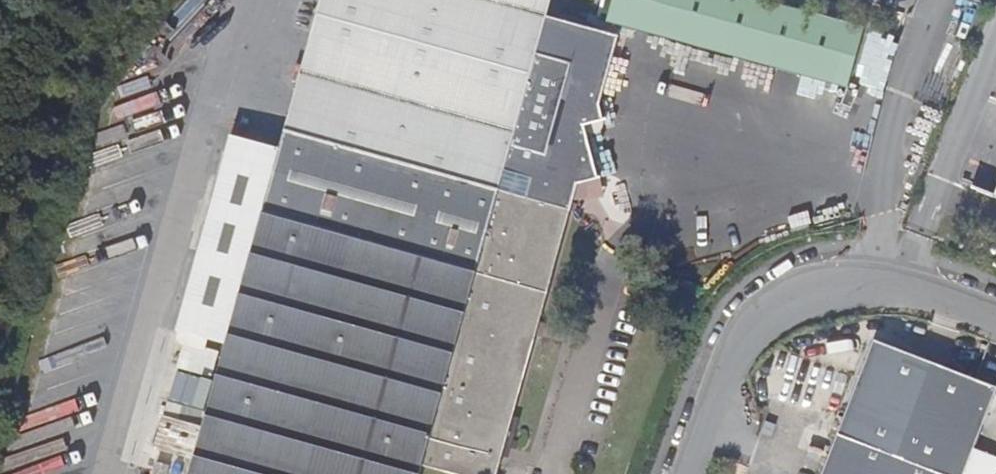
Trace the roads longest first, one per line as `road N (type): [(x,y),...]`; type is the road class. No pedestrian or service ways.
road 1 (unclassified): [(995,317),(905,289),(848,287),(795,298),(749,336),(719,381),(685,473)]

